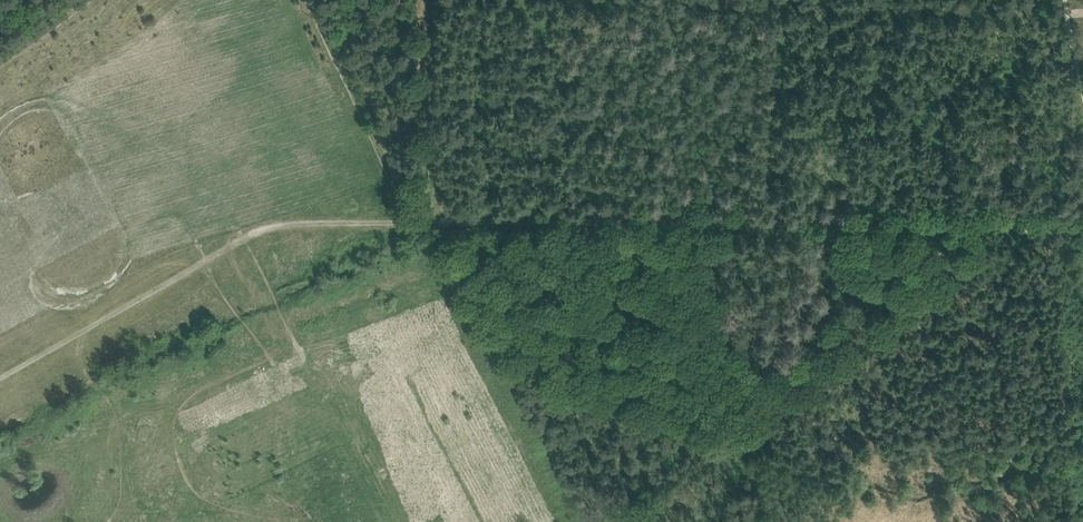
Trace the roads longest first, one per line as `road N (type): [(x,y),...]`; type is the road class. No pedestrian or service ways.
road 1 (track): [(418,224),(270,230),(0,381)]
road 2 (track): [(1082,226),(643,223)]
road 3 (track): [(418,224),(314,0)]
road 4 (track): [(430,224),(431,0)]
road 5 (track): [(643,223),(430,224)]

